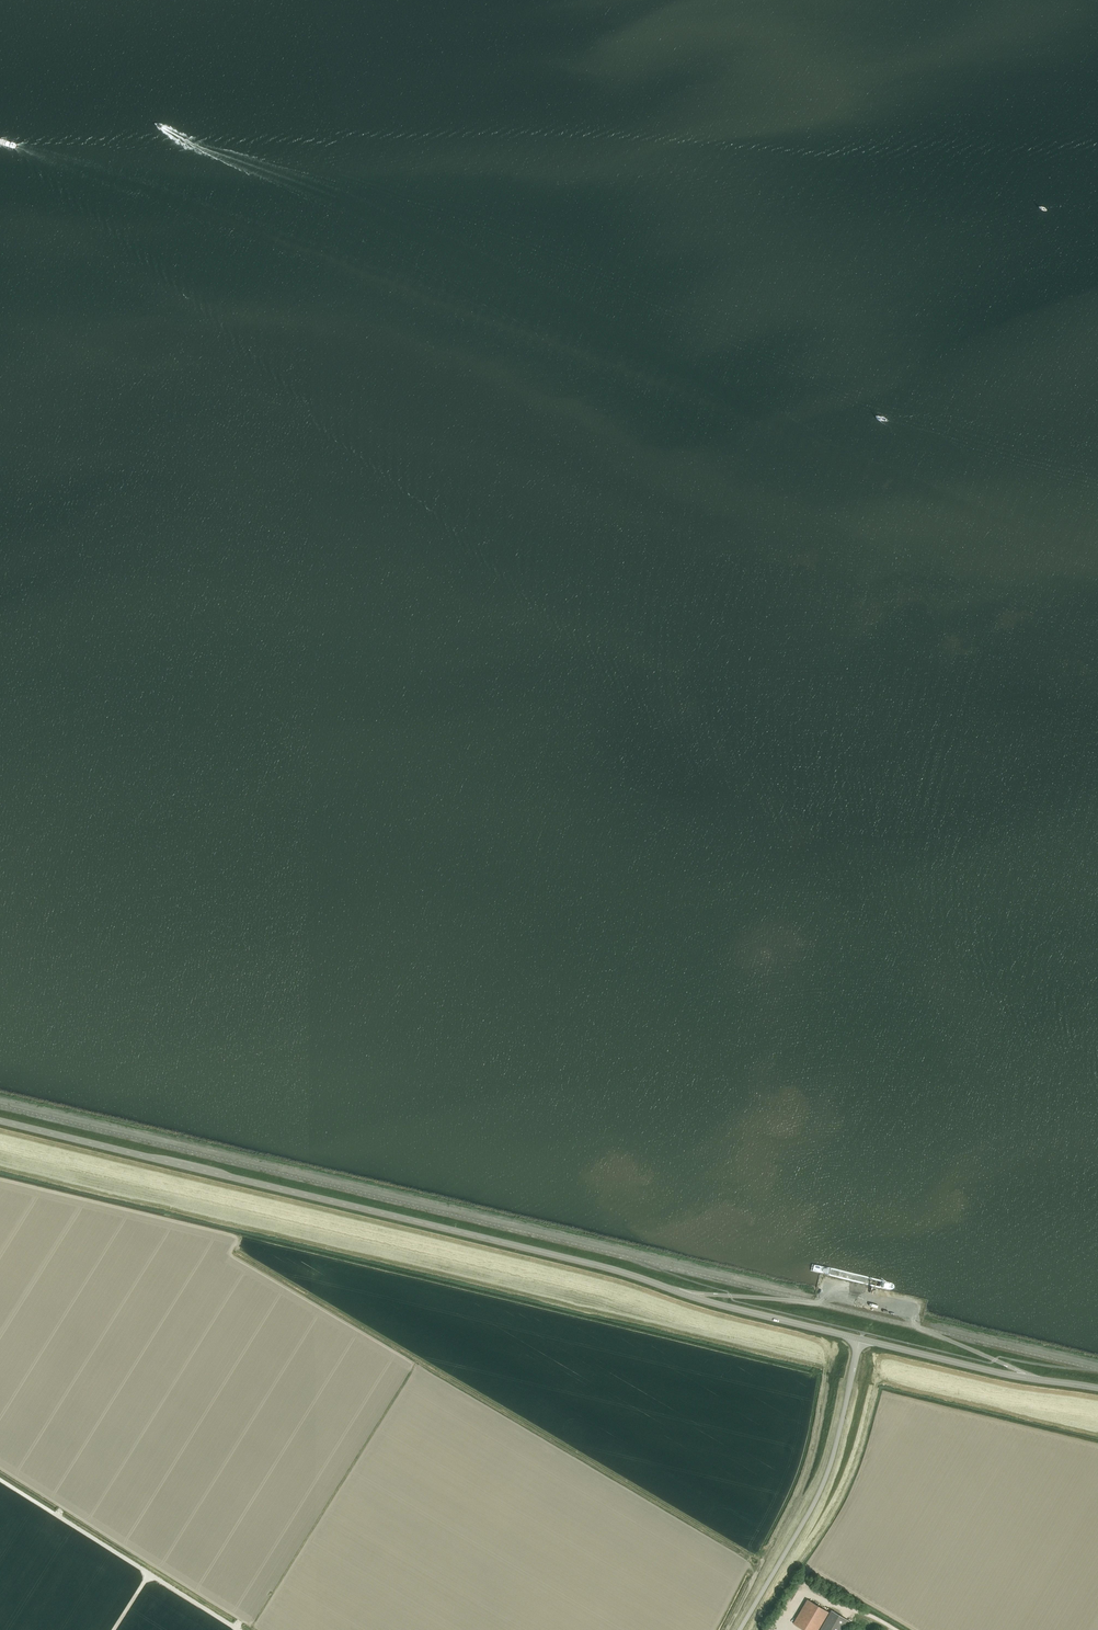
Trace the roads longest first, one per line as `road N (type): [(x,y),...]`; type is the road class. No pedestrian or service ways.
road 1 (tertiary): [(861,1340),(0,1119)]
road 2 (unclassified): [(739,1629),(825,1476),(861,1340)]
road 3 (tertiary): [(1097,1388),(861,1340)]

